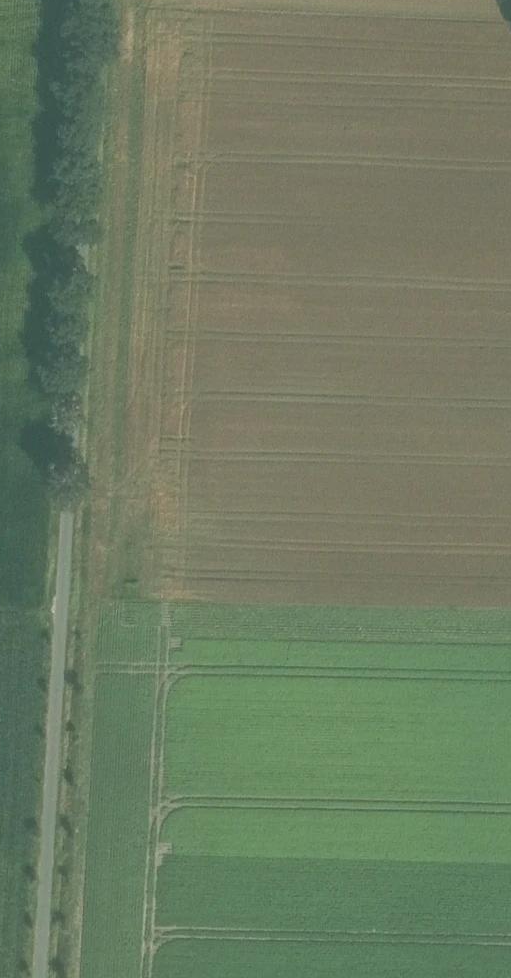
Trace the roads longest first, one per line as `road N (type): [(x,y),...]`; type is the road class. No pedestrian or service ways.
road 1 (unclassified): [(99,0),(46,977)]

